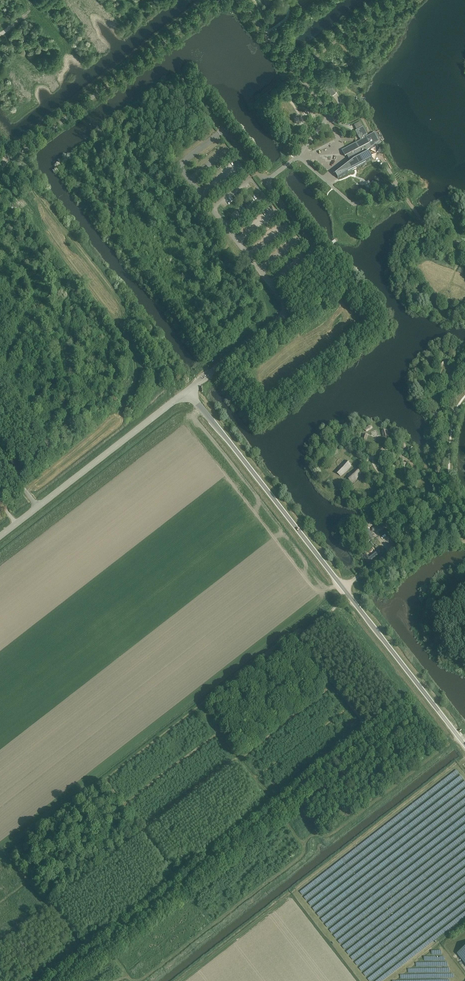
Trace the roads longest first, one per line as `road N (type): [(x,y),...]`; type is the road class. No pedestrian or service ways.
road 1 (track): [(76,980),(369,751),(372,733),(299,637),(347,595)]
road 2 (unclassified): [(464,746),(188,391)]
road 3 (unclassified): [(188,391),(285,312),(271,285),(314,247),(265,182),(298,157),(329,116)]
road 4 (unclassified): [(216,0),(10,161)]
road 5 (unclassified): [(0,537),(188,391)]

